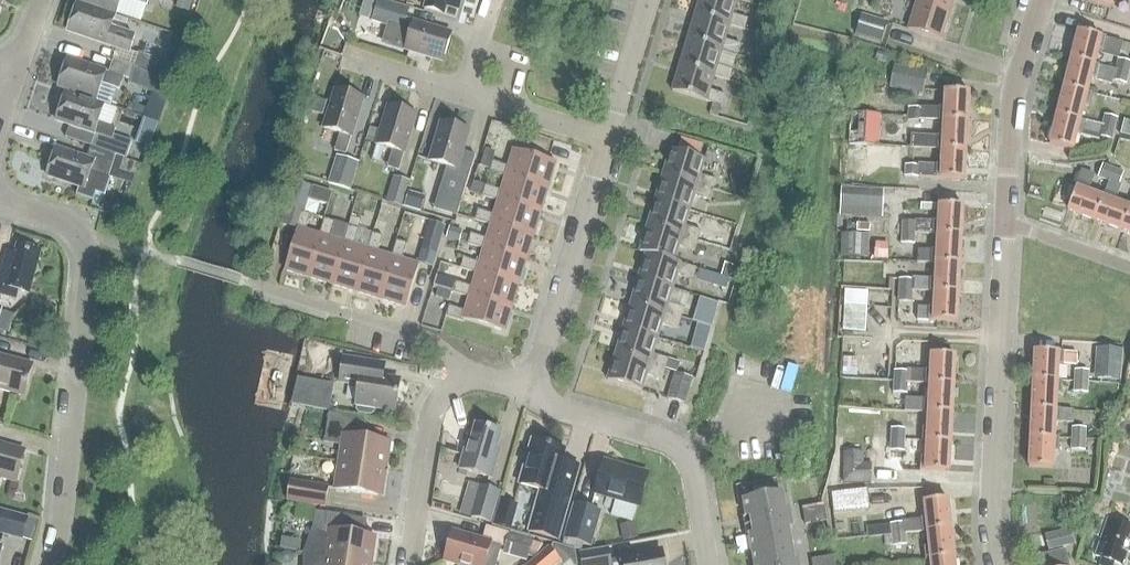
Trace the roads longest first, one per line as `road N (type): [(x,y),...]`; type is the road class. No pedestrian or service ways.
road 1 (residential): [(56,564),(84,233),(0,204)]
road 2 (residential): [(996,564),(992,482),(1008,220)]
road 3 (residential): [(709,564),(693,468),(673,440),(523,395)]
road 4 (residential): [(523,395),(606,138)]
road 5 (residential): [(1008,220),(1017,88),(1043,0)]
road 6 (residential): [(467,373),(423,337),(268,291)]
road 7 (residential): [(467,373),(435,402),(408,564)]
road 8 (residential): [(466,94),(606,138)]
road 9 (residential): [(606,138),(647,0)]
road 10 (residential): [(1129,266),(1008,220)]

